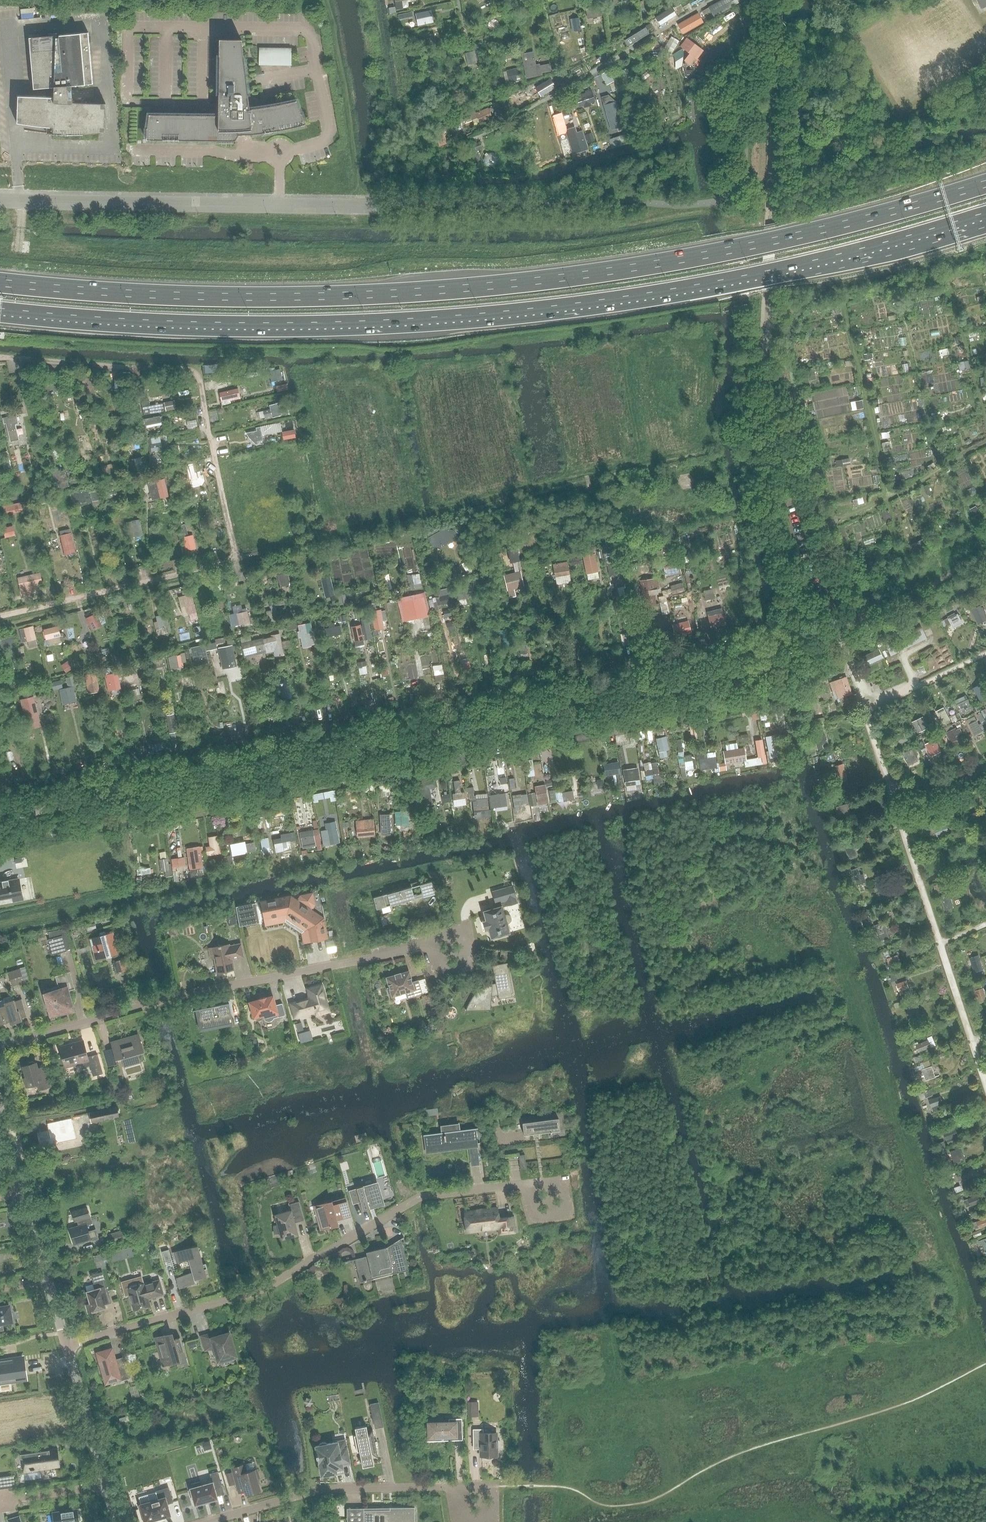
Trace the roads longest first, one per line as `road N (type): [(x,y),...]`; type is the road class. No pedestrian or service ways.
road 1 (trunk): [(985,184),(773,242),(540,281),(235,297),(0,283)]
road 2 (trunk): [(0,308),(262,323),(471,315),(715,282),(985,212)]
road 3 (unclassified): [(0,822),(695,684),(796,656)]
road 4 (track): [(642,695),(633,653),(0,786)]
road 5 (residential): [(67,1345),(281,1279),(419,1196),(529,1185),(547,1195)]
road 6 (residential): [(0,1045),(213,986),(441,942),(455,954)]
road 7 (unclassified): [(384,203),(0,199)]
road 8 (residential): [(205,1521),(321,1489),(456,1487)]
road 9 (unclassified): [(794,488),(838,630),(796,656)]
road 10 (track): [(235,560),(411,519)]
road 11 (unclassified): [(107,1484),(67,1345)]

